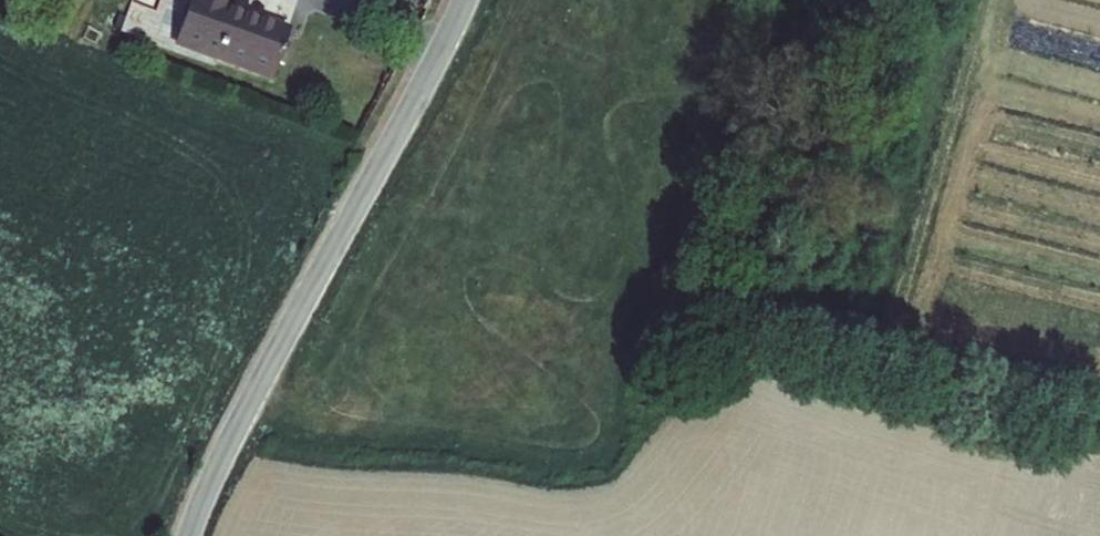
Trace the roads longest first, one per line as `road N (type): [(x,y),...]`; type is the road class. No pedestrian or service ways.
road 1 (tertiary): [(188,535),(220,457),(461,0)]

